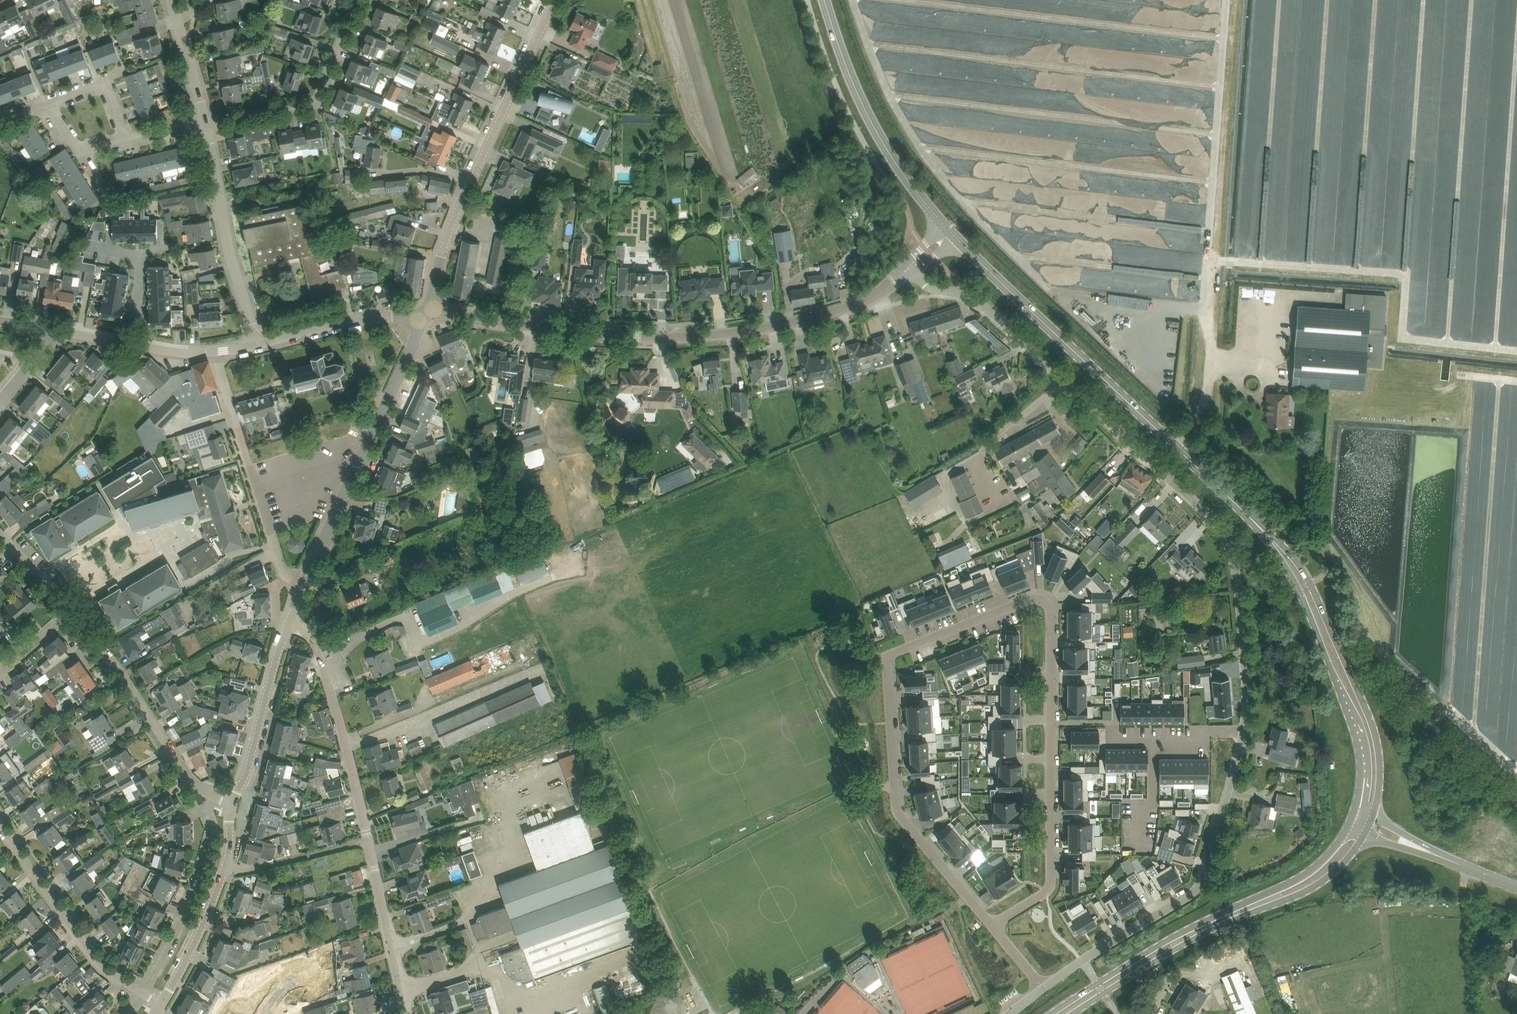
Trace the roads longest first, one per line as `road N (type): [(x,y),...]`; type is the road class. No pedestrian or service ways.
road 1 (residential): [(888,656),(1019,603),(1050,617),(1052,867),(1041,889),(995,928)]
road 2 (tertiary): [(423,317),(441,312),(623,335),(700,337),(839,312),(909,270)]
road 3 (residential): [(288,625),(307,633),(320,658),(405,1013)]
road 4 (track): [(1212,348),(1238,0)]
road 5 (residential): [(423,317),(452,218),(554,0)]
road 6 (residential): [(1148,462),(981,303),(909,270)]
road 7 (residential): [(995,928),(896,812),(888,656)]
road 8 (secondary): [(1109,993),(1219,929),(1314,890),(1368,836)]
road 9 (secondary): [(1172,443),(950,233)]
road 10 (secondary): [(1354,820),(1306,876),(1100,980)]
road 11 (residential): [(1243,731),(1232,548),(1208,515),(1148,462)]
road 12 (residential): [(1086,960),(1191,893),(1207,873),(1243,731)]
road 13 (tertiary): [(304,581),(423,317)]
road 14 (secondary): [(1374,820),(1379,752),(1368,716),(1309,582),(1285,557)]
road 15 (secondary): [(1285,557),(1361,751),(1354,820)]
road 16 (secondary): [(950,233),(898,174),(869,125),(823,0)]
road 17 (residential): [(215,798),(186,776),(70,613)]
road 18 (residential): [(258,342),(229,250),(206,122)]
road 19 (residential): [(142,994),(93,958),(0,828)]
road 20 (residential): [(206,122),(315,99),(355,0)]
road 21 (residential): [(215,798),(204,868),(142,994)]
road 22 (tertiary): [(231,806),(288,625)]
road 23 (residential): [(304,581),(281,569),(238,433)]
road 24 (unclassified): [(258,342),(353,320),(423,317)]
road 25 (secondary): [(1285,557),(1172,443)]
road 26 (tertiary): [(162,1005),(227,866)]
road 27 (residential): [(1110,744),(1187,743),(1187,732),(1243,731)]
road 28 (residential): [(345,849),(266,873),(227,866)]
road 29 (residential): [(127,138),(100,84),(45,102)]

